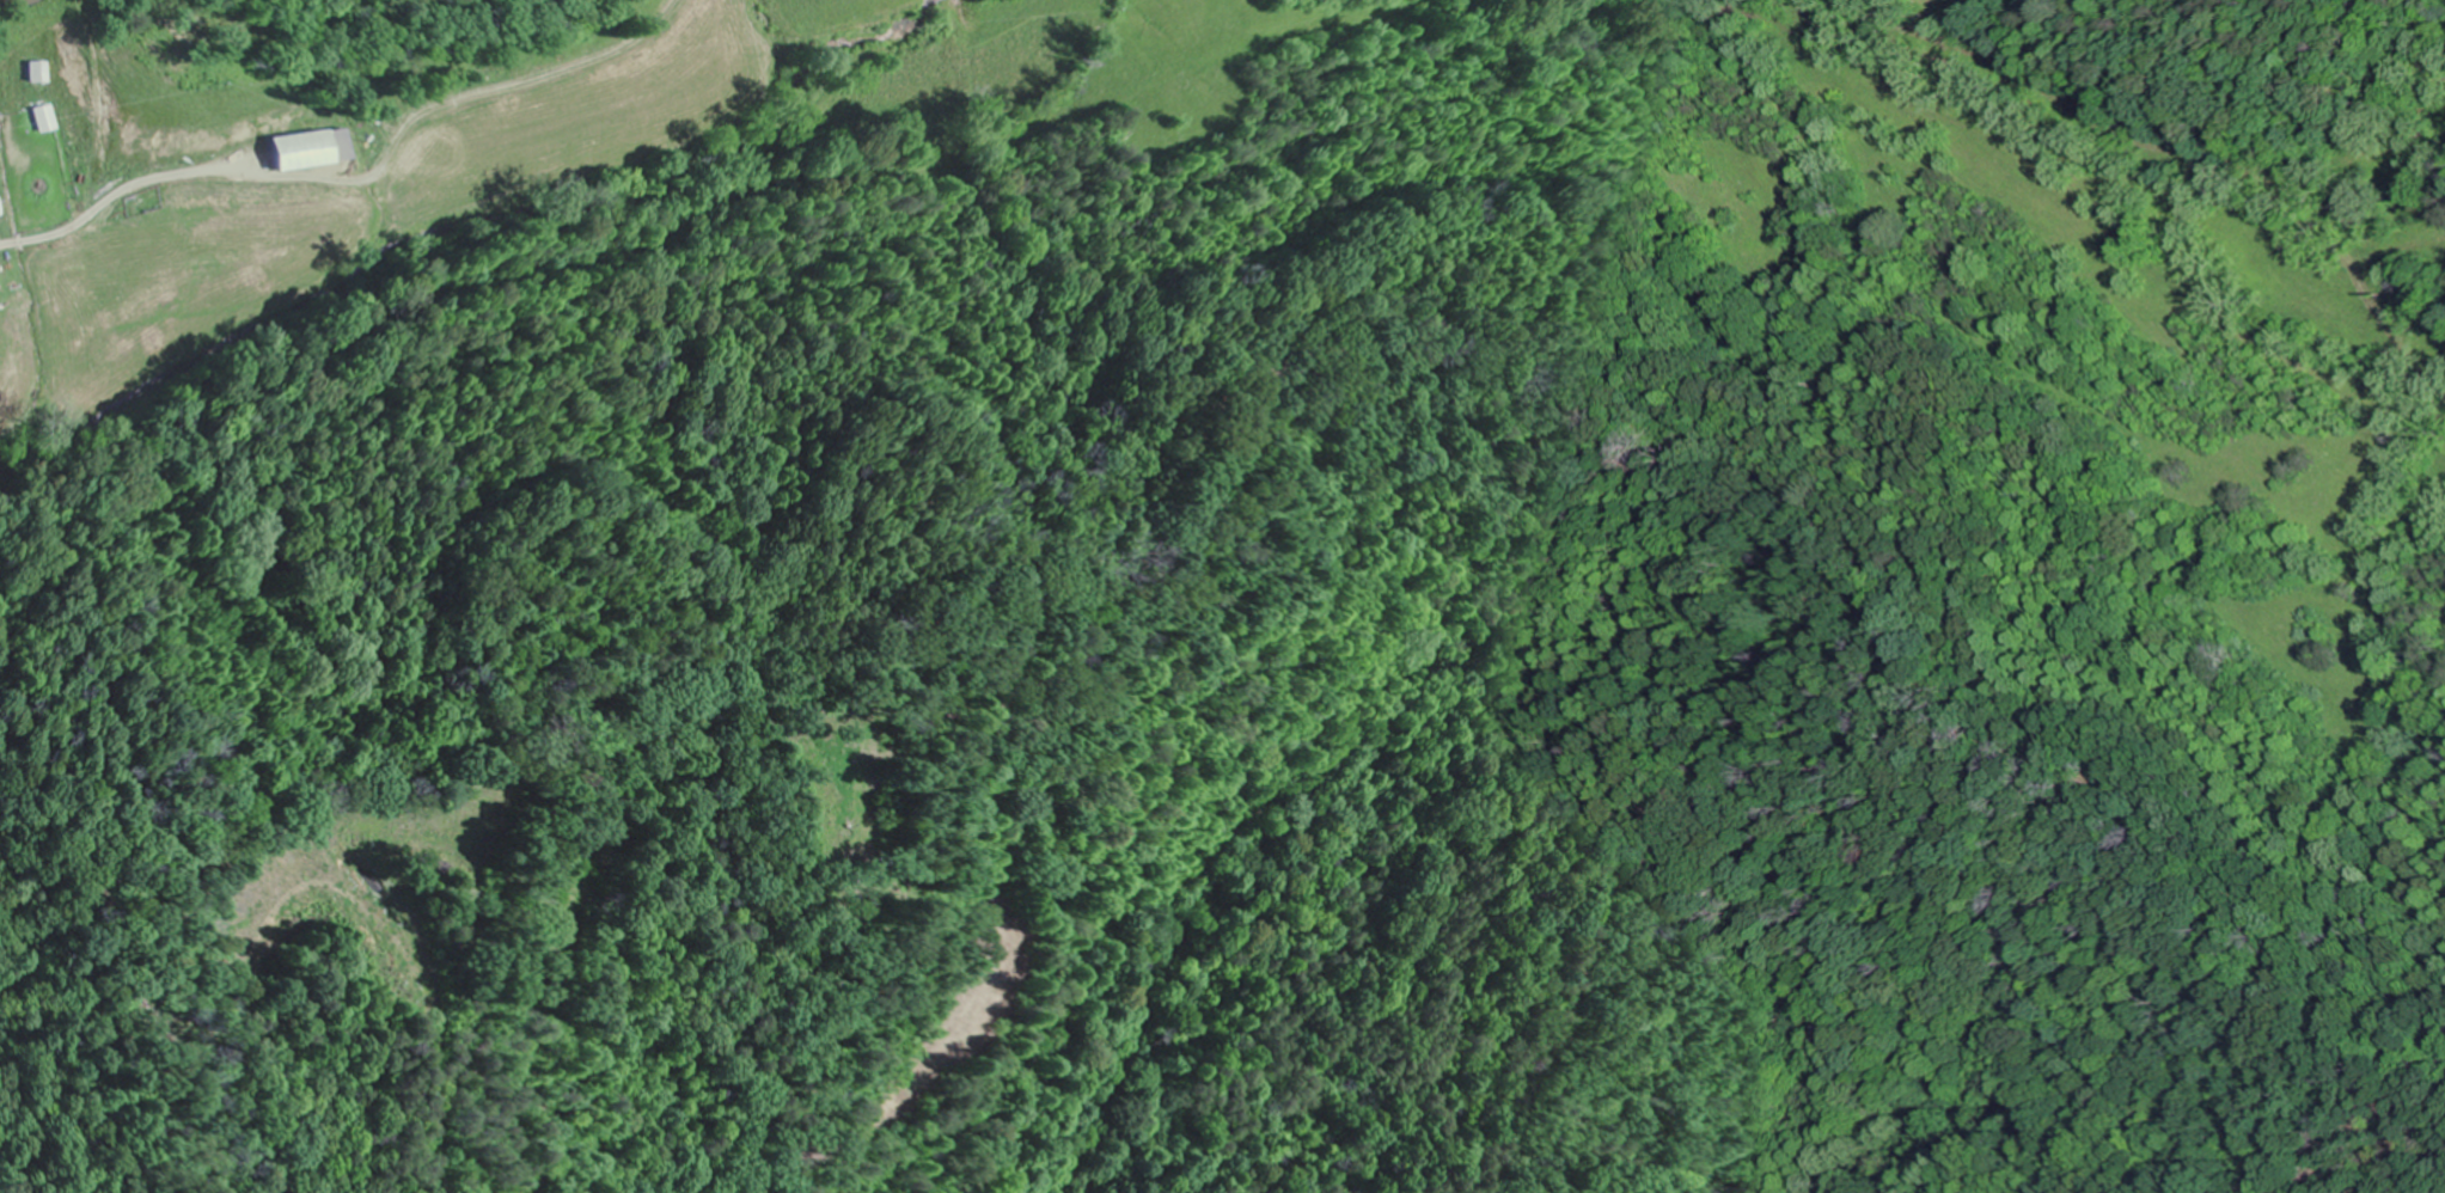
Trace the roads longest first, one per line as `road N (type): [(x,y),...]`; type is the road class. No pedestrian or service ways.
road 1 (residential): [(224,169),(142,181),(63,231),(0,246)]

